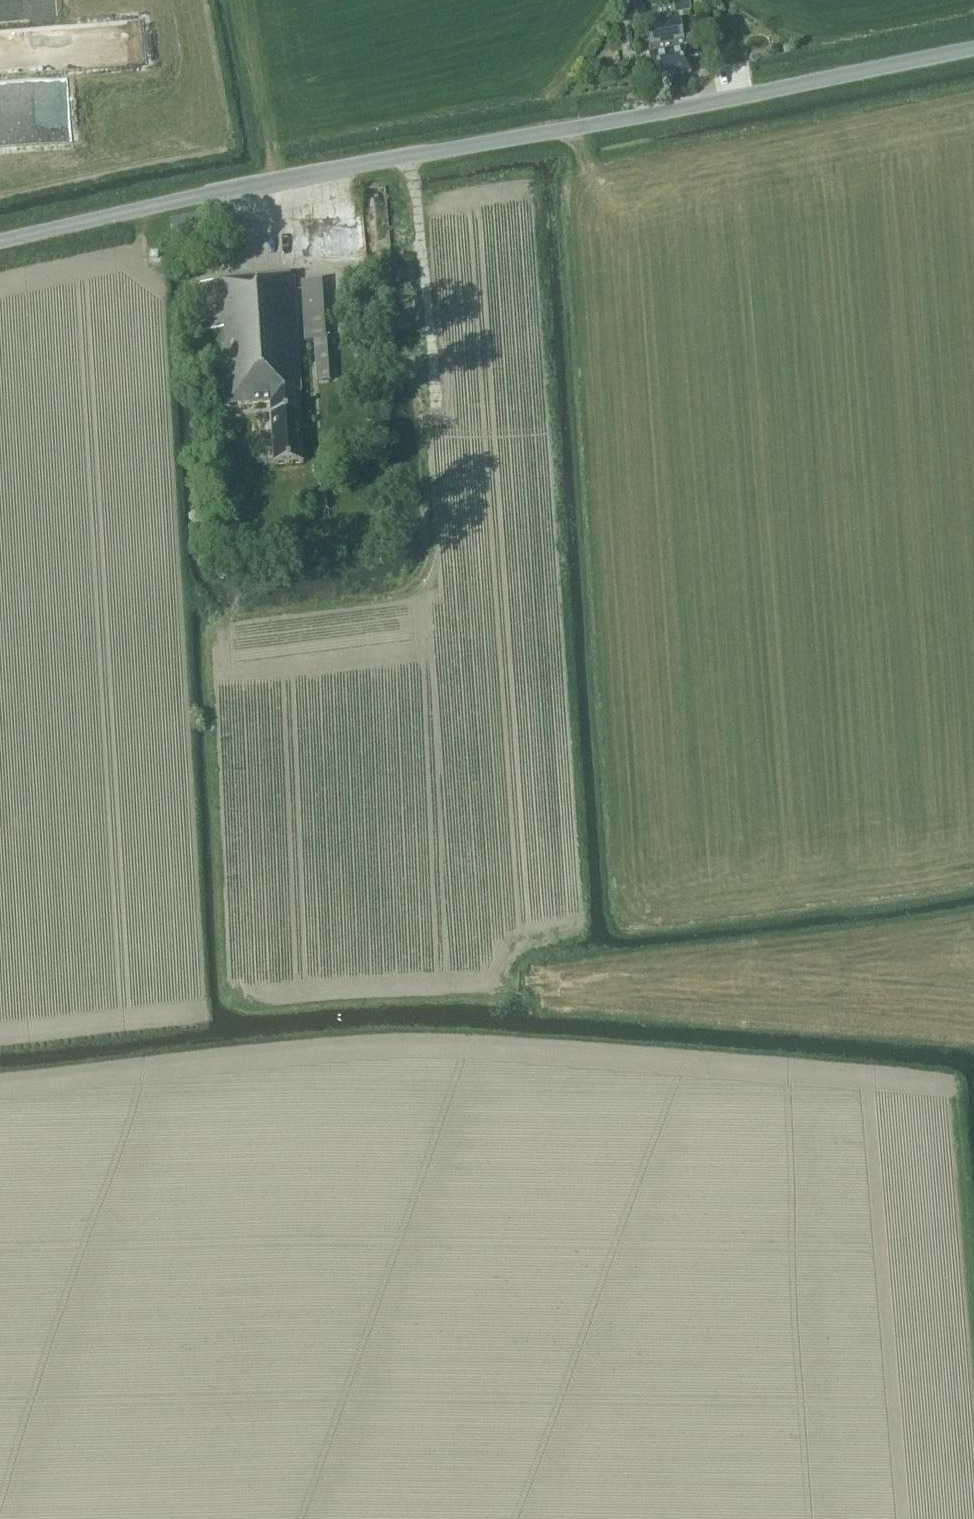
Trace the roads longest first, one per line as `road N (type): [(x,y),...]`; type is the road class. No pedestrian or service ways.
road 1 (unclassified): [(973,47),(0,241)]

